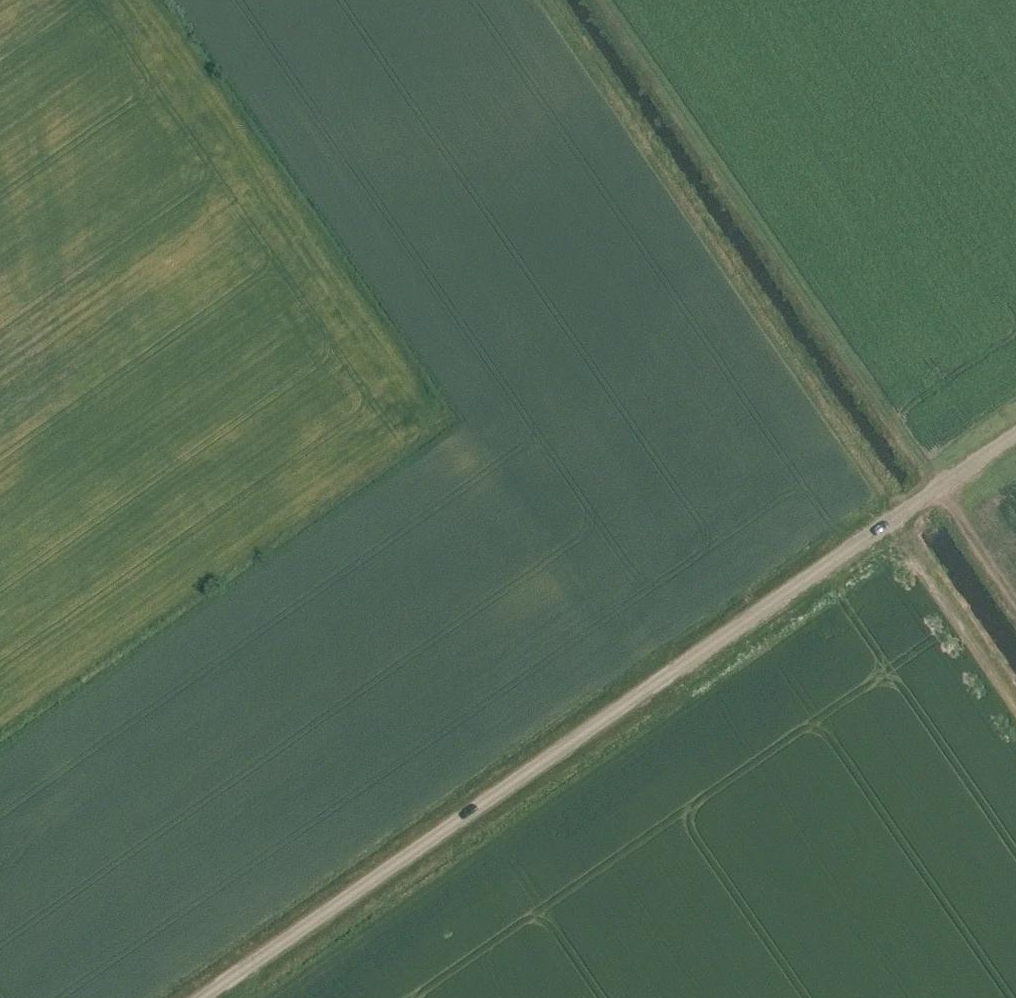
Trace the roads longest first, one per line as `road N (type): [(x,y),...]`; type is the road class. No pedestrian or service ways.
road 1 (unclassified): [(200,997),(1015,433)]
road 2 (track): [(938,487),(1015,600)]

